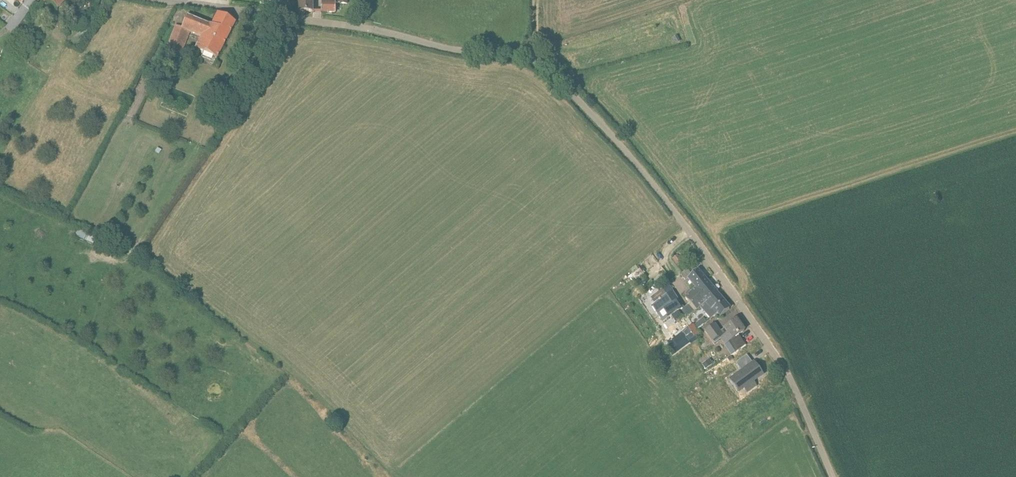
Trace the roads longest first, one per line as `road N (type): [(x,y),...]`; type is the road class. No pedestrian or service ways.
road 1 (unclassified): [(833,476),(786,372),(702,249),(622,147),(540,62),(172,0)]

